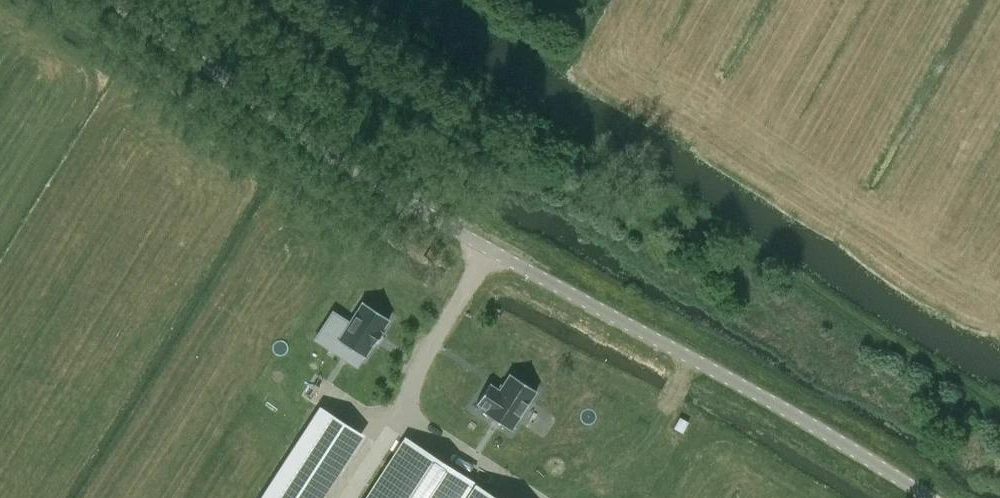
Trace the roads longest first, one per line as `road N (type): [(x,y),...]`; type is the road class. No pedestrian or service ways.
road 1 (unclassified): [(925,497),(702,360),(489,259),(109,0)]
road 2 (track): [(999,401),(709,208),(345,0)]
road 3 (track): [(348,497),(489,259)]

